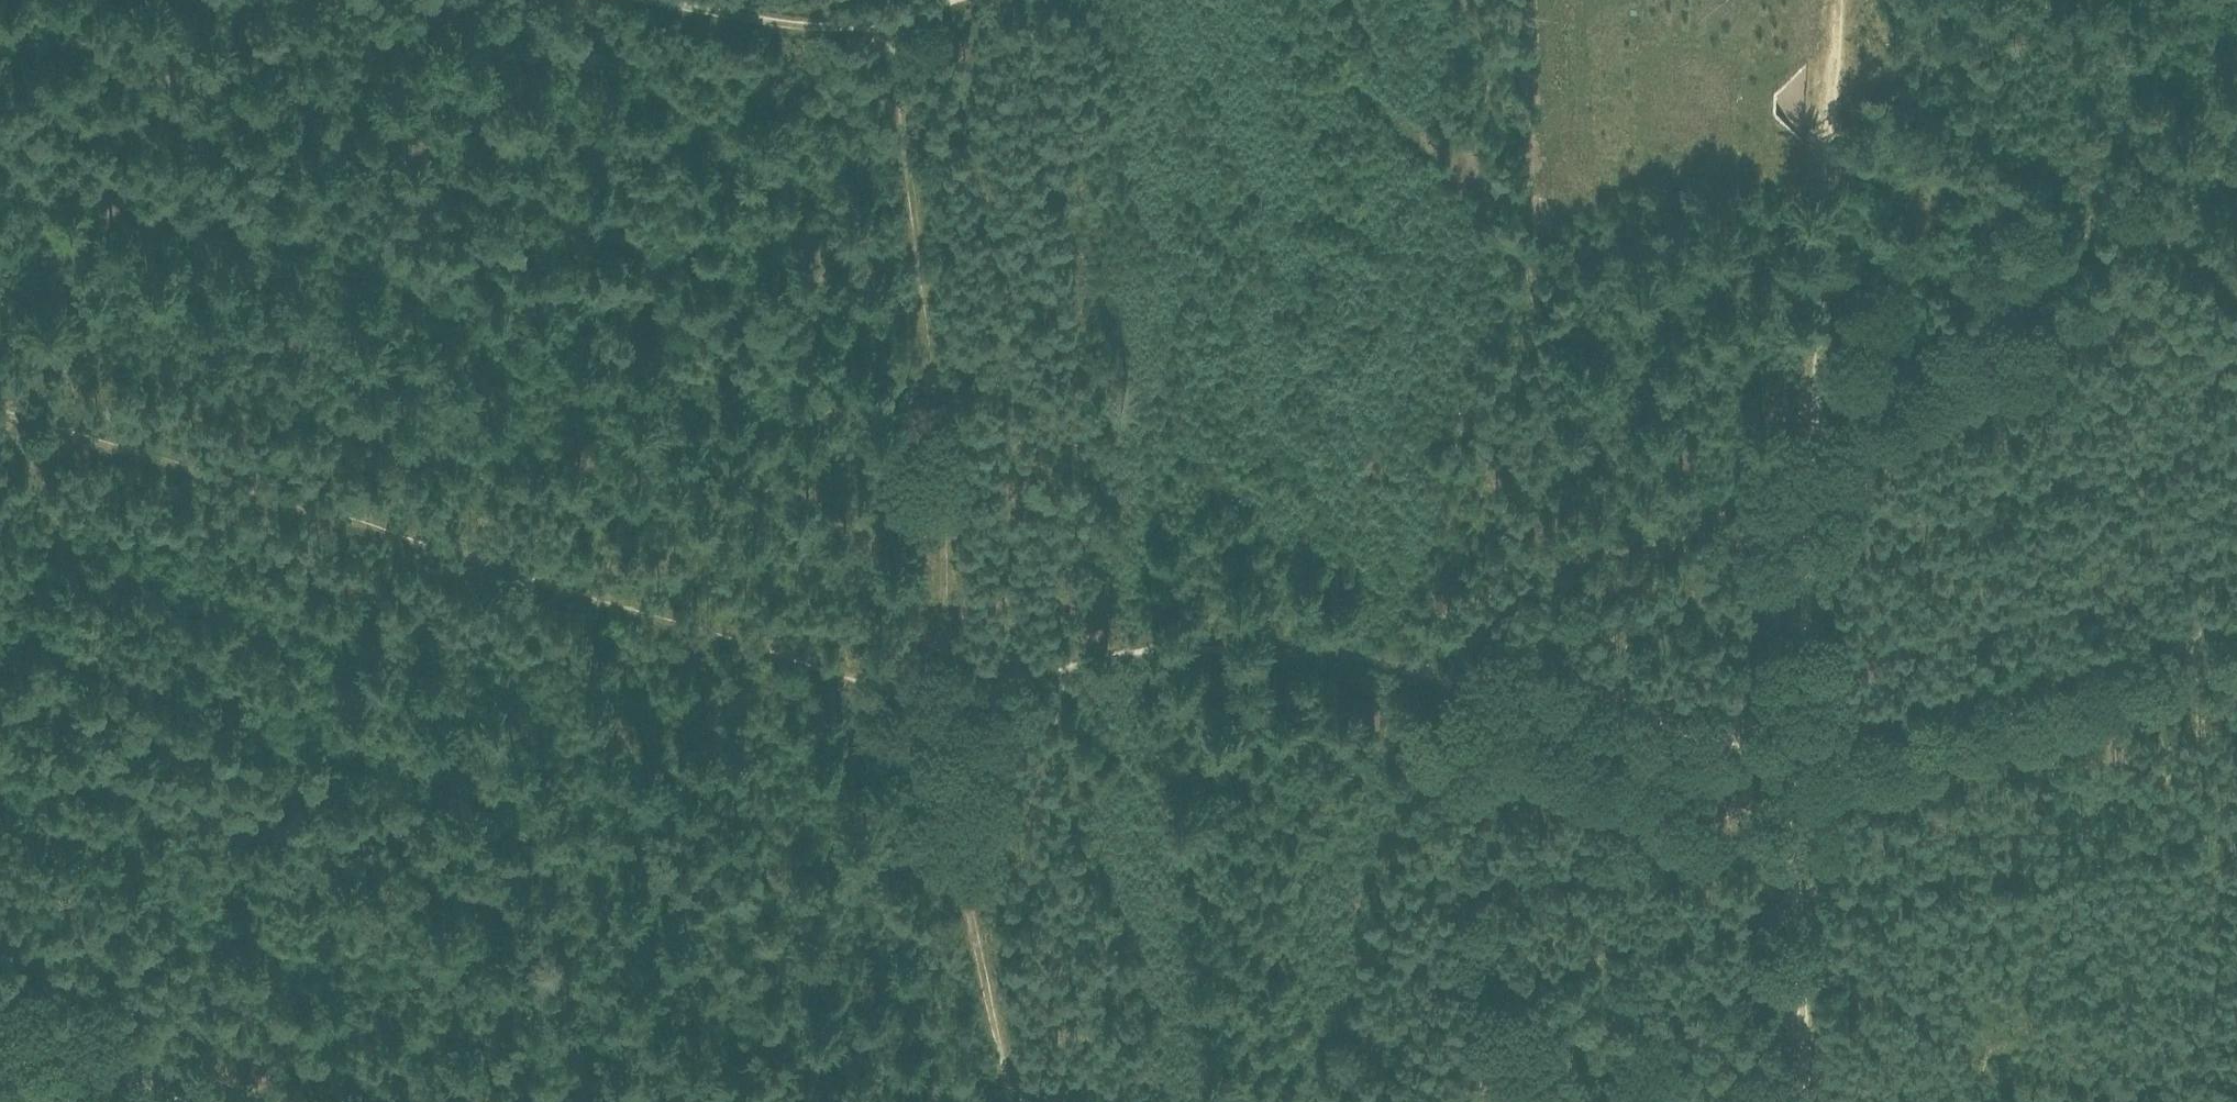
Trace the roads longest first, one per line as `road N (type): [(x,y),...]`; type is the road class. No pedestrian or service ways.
road 1 (track): [(896,46),(952,485),(940,576),(945,703),(1000,677),(1145,645),(1302,658),(1788,735)]
road 2 (track): [(1015,1101),(945,703),(0,404)]
road 3 (track): [(1820,404),(1397,672)]
road 4 (track): [(1820,404),(2236,154)]
road 5 (track): [(2236,630),(1788,735)]
road 6 (track): [(1820,404),(1839,0)]
road 7 (track): [(1788,735),(1804,1101)]
road 8 (track): [(1025,0),(896,46),(704,0)]
road 9 (track): [(1788,735),(1820,404)]
road 10 (tertiary): [(231,1101),(0,1017)]

